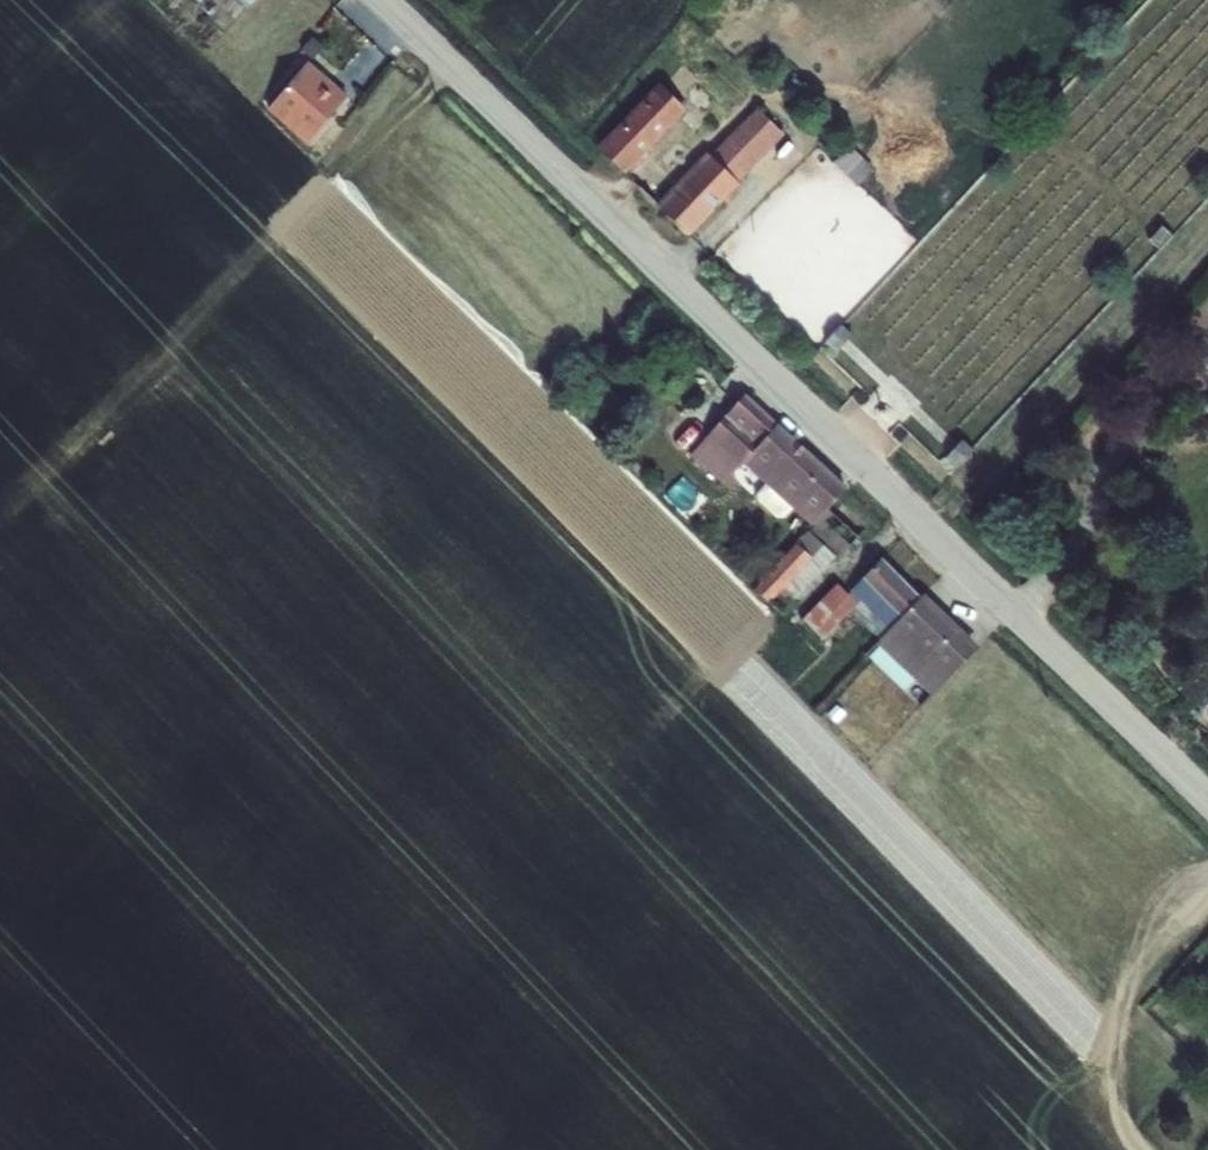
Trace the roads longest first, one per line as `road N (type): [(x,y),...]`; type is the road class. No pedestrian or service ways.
road 1 (tertiary): [(365,0),(1207,804)]

